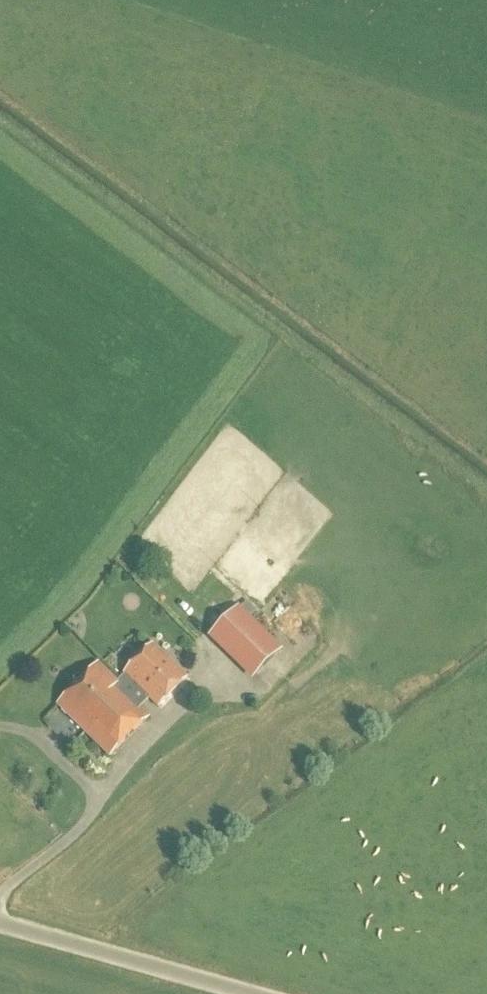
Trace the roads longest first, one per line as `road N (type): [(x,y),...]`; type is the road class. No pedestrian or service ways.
road 1 (unclassified): [(245,993),(0,925)]

